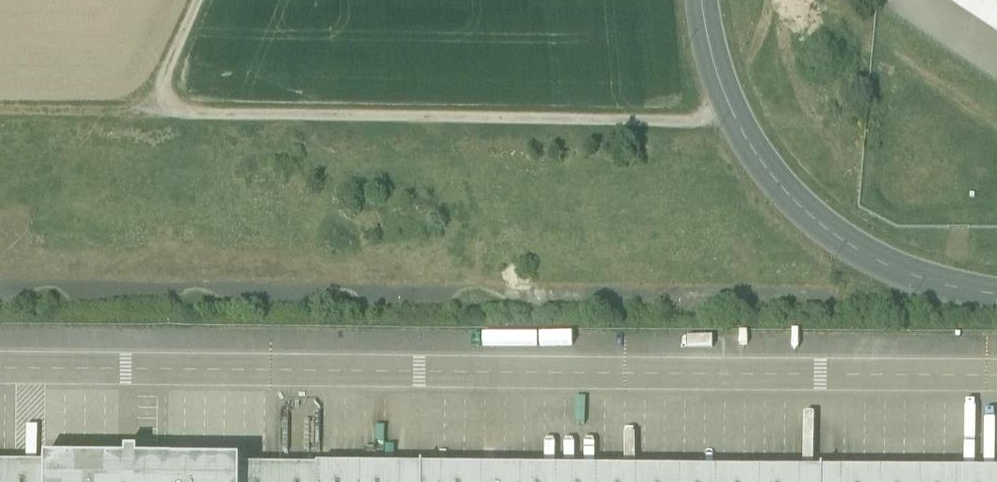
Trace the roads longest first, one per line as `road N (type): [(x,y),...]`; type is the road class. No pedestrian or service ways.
road 1 (track): [(152,111),(734,119)]
road 2 (secondary): [(996,294),(889,267),(802,209),(734,119),(704,0)]
road 3 (track): [(152,111),(0,110)]
road 4 (track): [(199,0),(152,111)]

